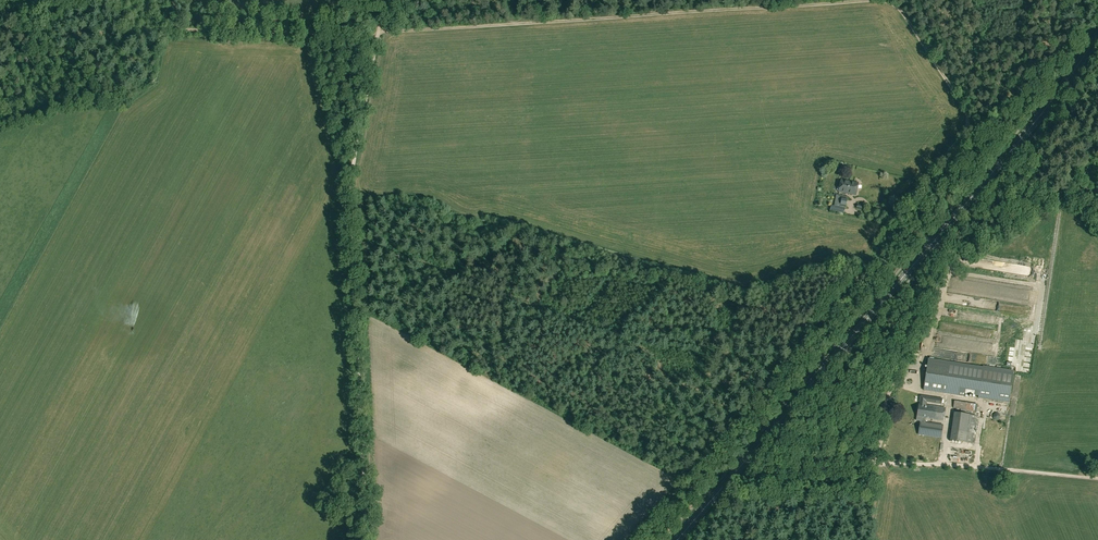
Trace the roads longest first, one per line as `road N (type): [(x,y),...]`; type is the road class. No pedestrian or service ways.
road 1 (secondary): [(678,539),(1028,132),(1097,35)]
road 2 (track): [(363,539),(350,181),(377,33)]
road 3 (track): [(377,33),(876,0)]
road 4 (track): [(1097,478),(942,464),(753,463)]
road 5 (track): [(879,0),(898,4),(968,111),(965,131),(889,224),(928,240)]
road 6 (track): [(377,33),(182,29),(152,0)]

